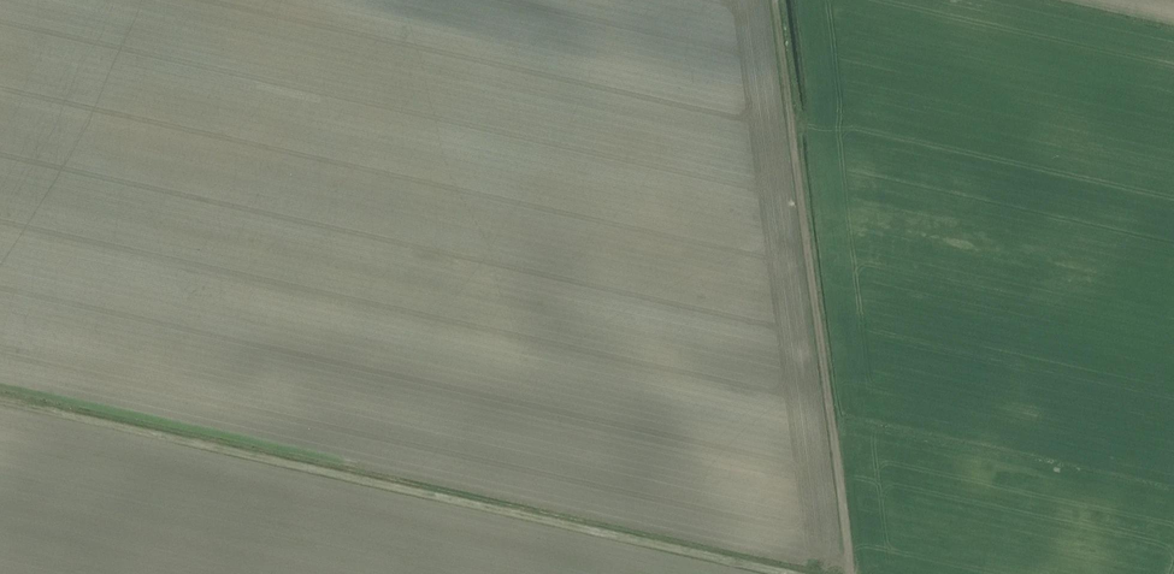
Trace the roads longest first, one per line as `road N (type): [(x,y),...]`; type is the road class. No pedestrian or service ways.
road 1 (track): [(774,0),(851,573)]

